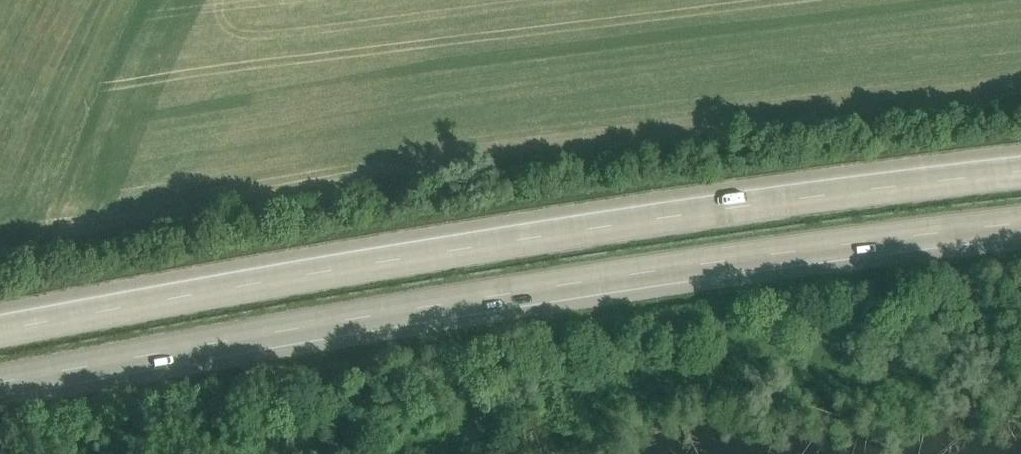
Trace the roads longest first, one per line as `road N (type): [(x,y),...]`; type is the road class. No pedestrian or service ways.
road 1 (motorway): [(0,383),(438,304),(1020,224)]
road 2 (motorway): [(1020,172),(448,251),(0,330)]

